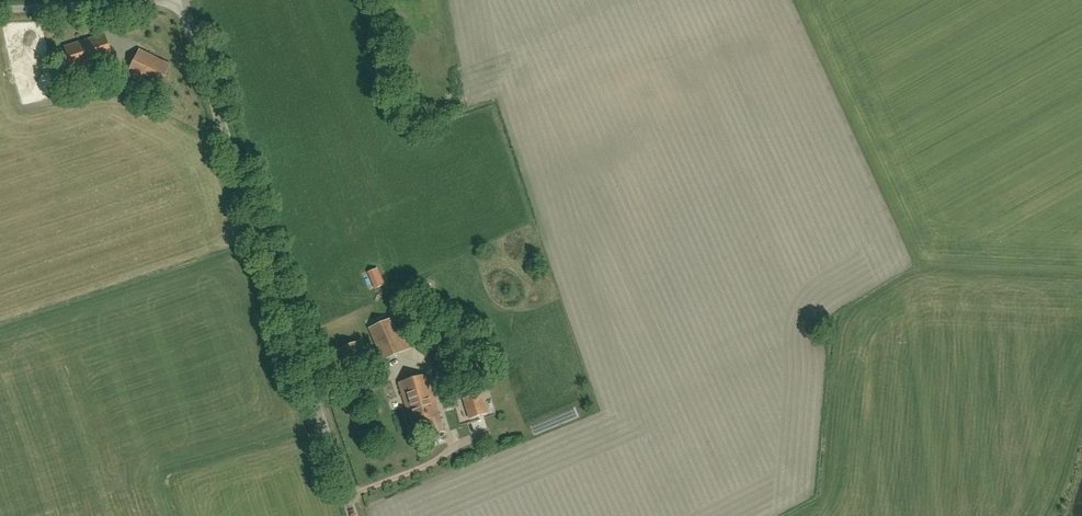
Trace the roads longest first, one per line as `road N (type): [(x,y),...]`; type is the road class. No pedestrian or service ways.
road 1 (unclassified): [(349,515),(180,0)]
road 2 (track): [(766,515),(805,496),(819,361)]
road 3 (unclassified): [(170,0),(0,12)]

